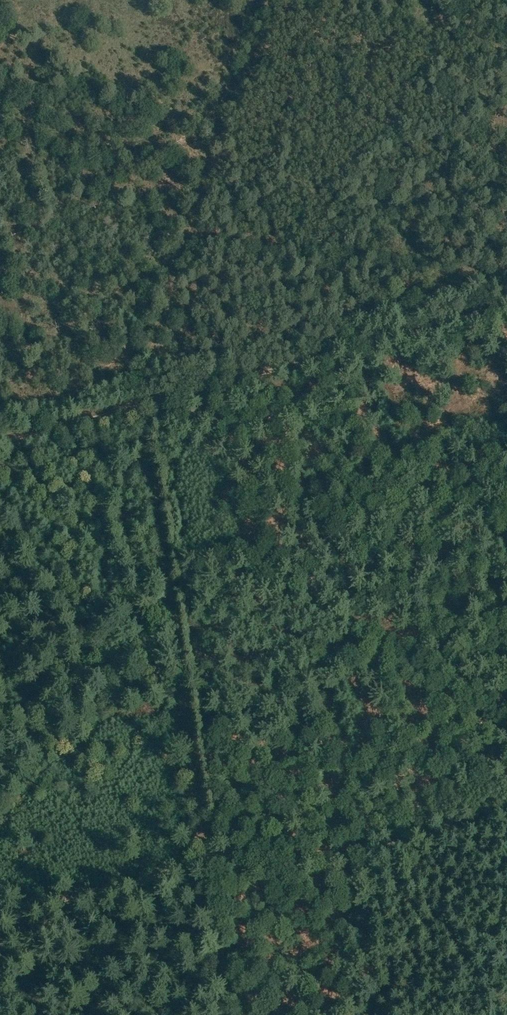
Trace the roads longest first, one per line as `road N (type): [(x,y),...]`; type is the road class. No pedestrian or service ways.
road 1 (track): [(0,917),(506,780)]
road 2 (track): [(0,438),(506,306)]

